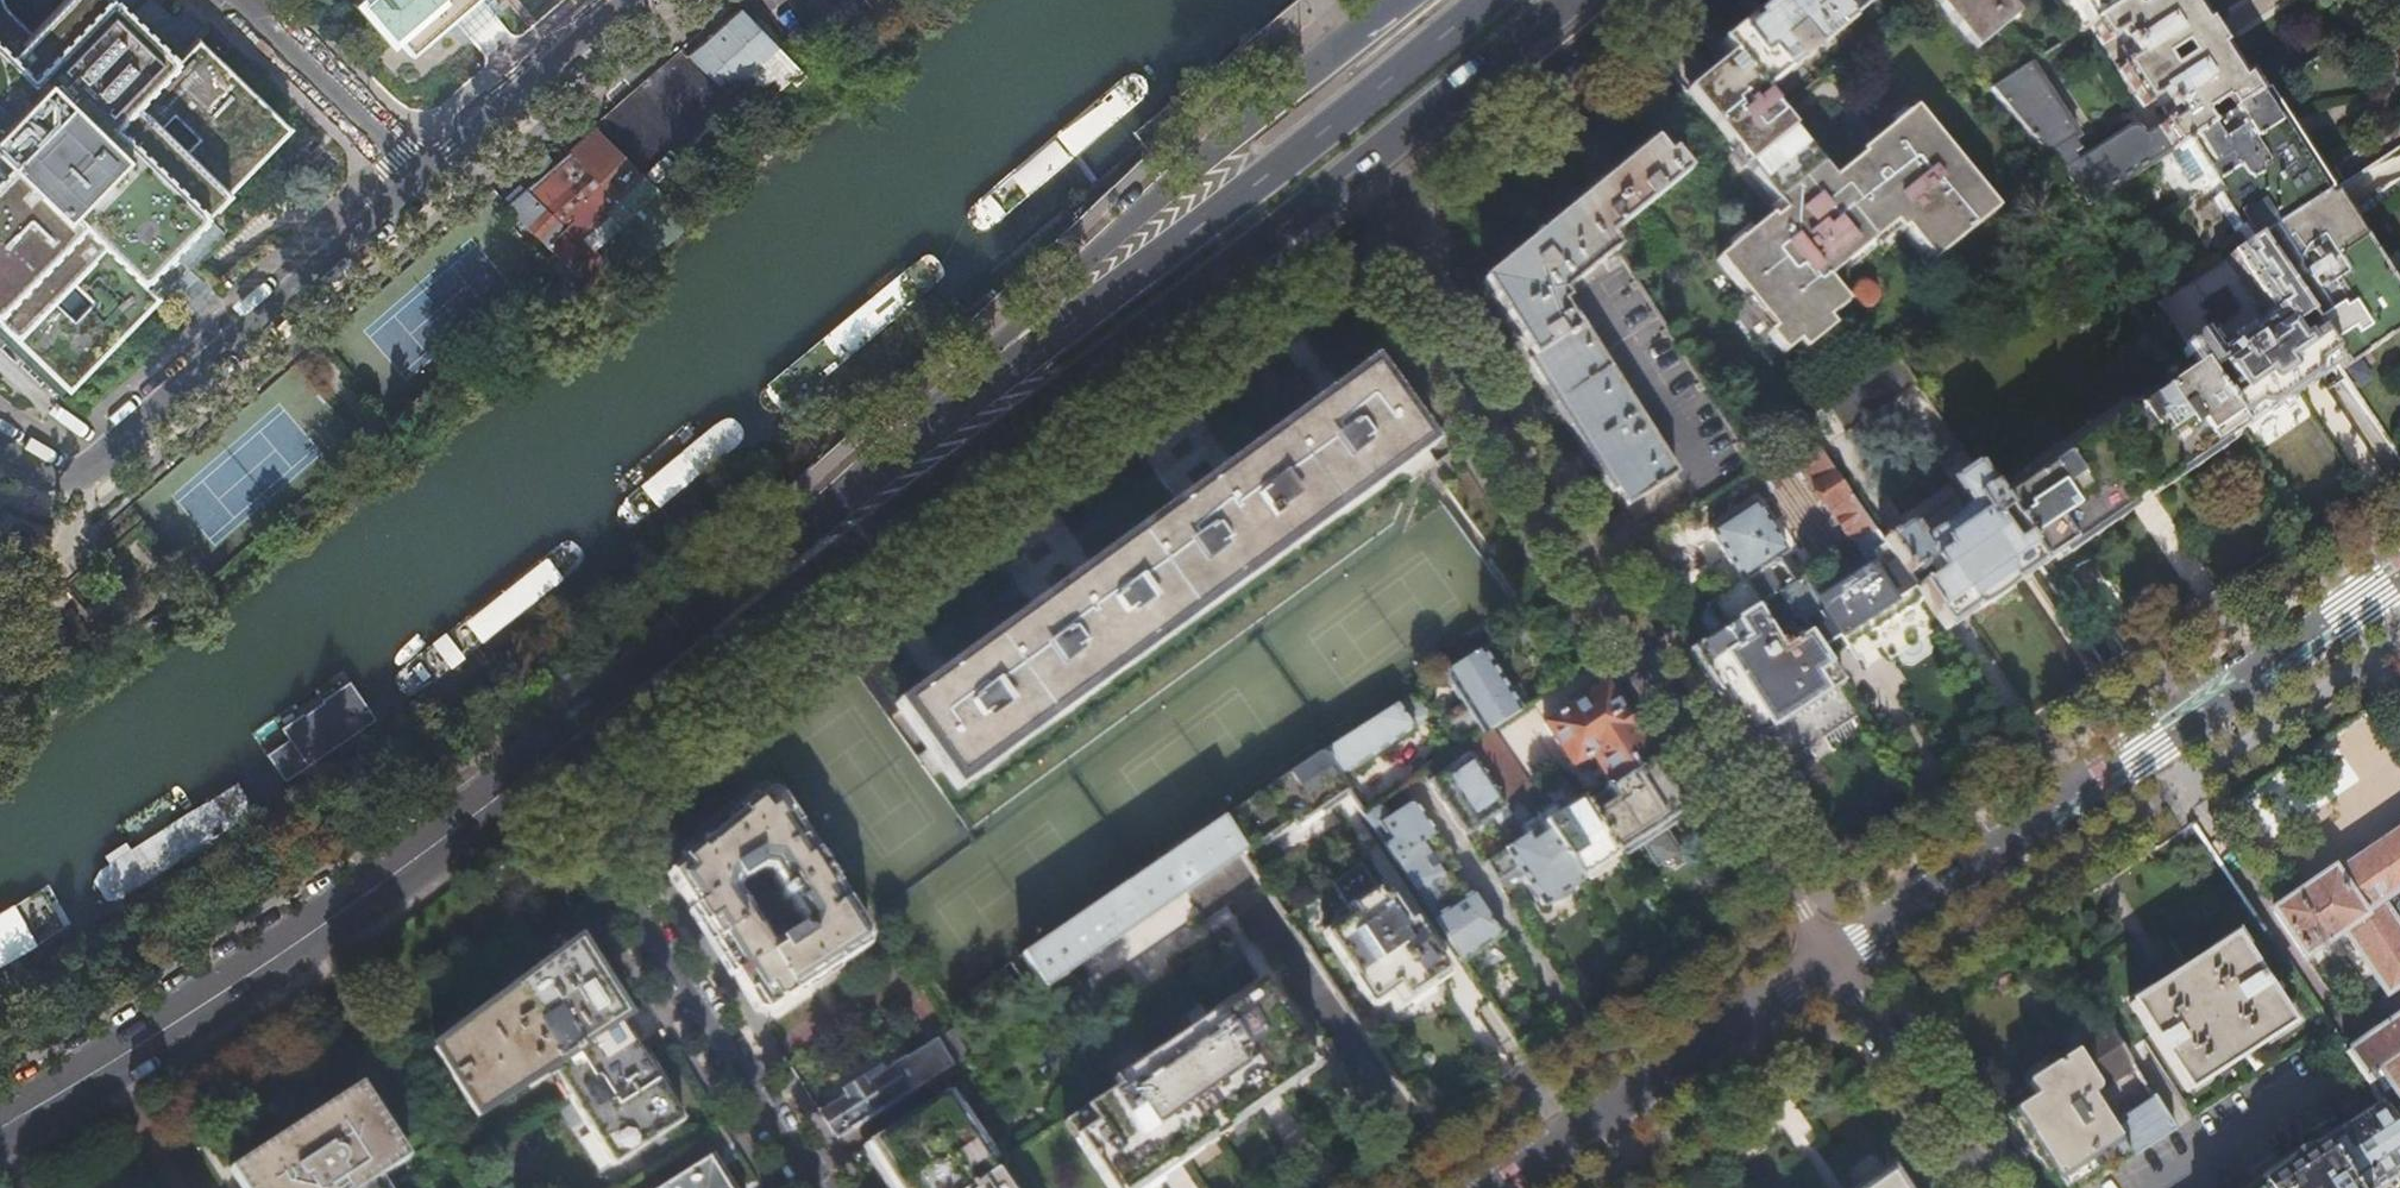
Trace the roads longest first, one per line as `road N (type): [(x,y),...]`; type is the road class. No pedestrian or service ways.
road 1 (residential): [(1365,230),(1839,954)]
road 2 (residential): [(1839,954),(2399,575)]
road 3 (primary): [(996,378),(575,714),(501,796)]
road 4 (primary): [(1060,396),(1566,0)]
road 5 (primary): [(1488,0),(996,378)]
road 6 (primary): [(501,796),(253,973),(0,1128)]
road 7 (primary): [(605,750),(1060,396)]
road 8 (primary): [(1392,0),(1234,128),(1010,330),(996,378)]
road 9 (residential): [(0,453),(19,467),(83,468),(426,181)]
road 10 (residential): [(821,1187),(592,822),(588,784),(605,750)]
road 11 (residential): [(1499,1187),(1839,954)]
road 12 (primary): [(1365,230),(1652,0)]
road 13 (primary): [(1060,396),(1139,384),(1365,230)]
road 14 (residential): [(426,181),(638,0)]
road 15 (residential): [(1839,954),(1985,1187)]
road 16 (residential): [(426,181),(240,0)]
road 17 (residential): [(2166,1187),(2342,1075)]

